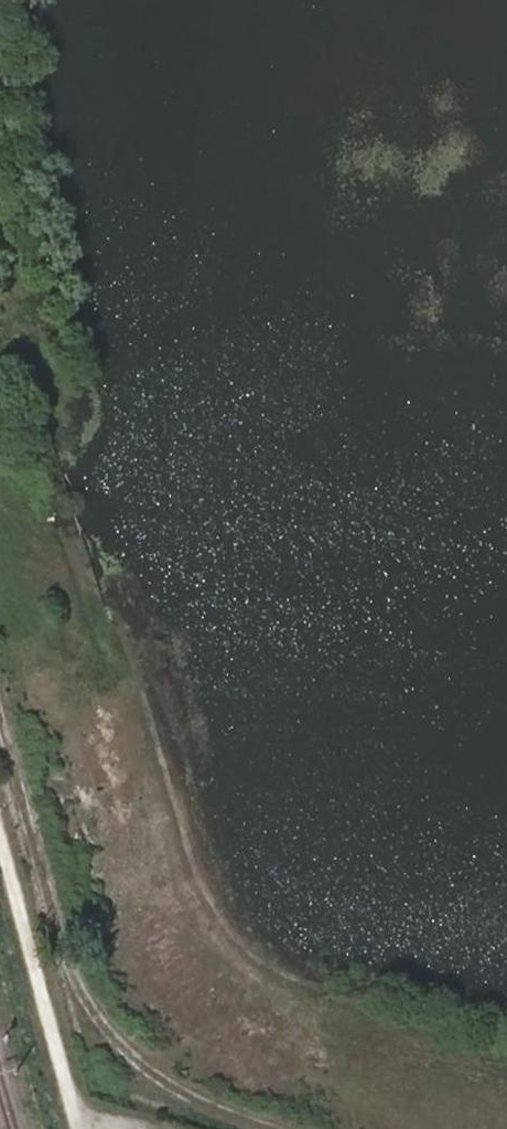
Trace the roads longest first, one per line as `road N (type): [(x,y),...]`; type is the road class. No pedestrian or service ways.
road 1 (track): [(0,711),(66,938),(91,996),(129,1040),(217,1108),(287,1128)]

